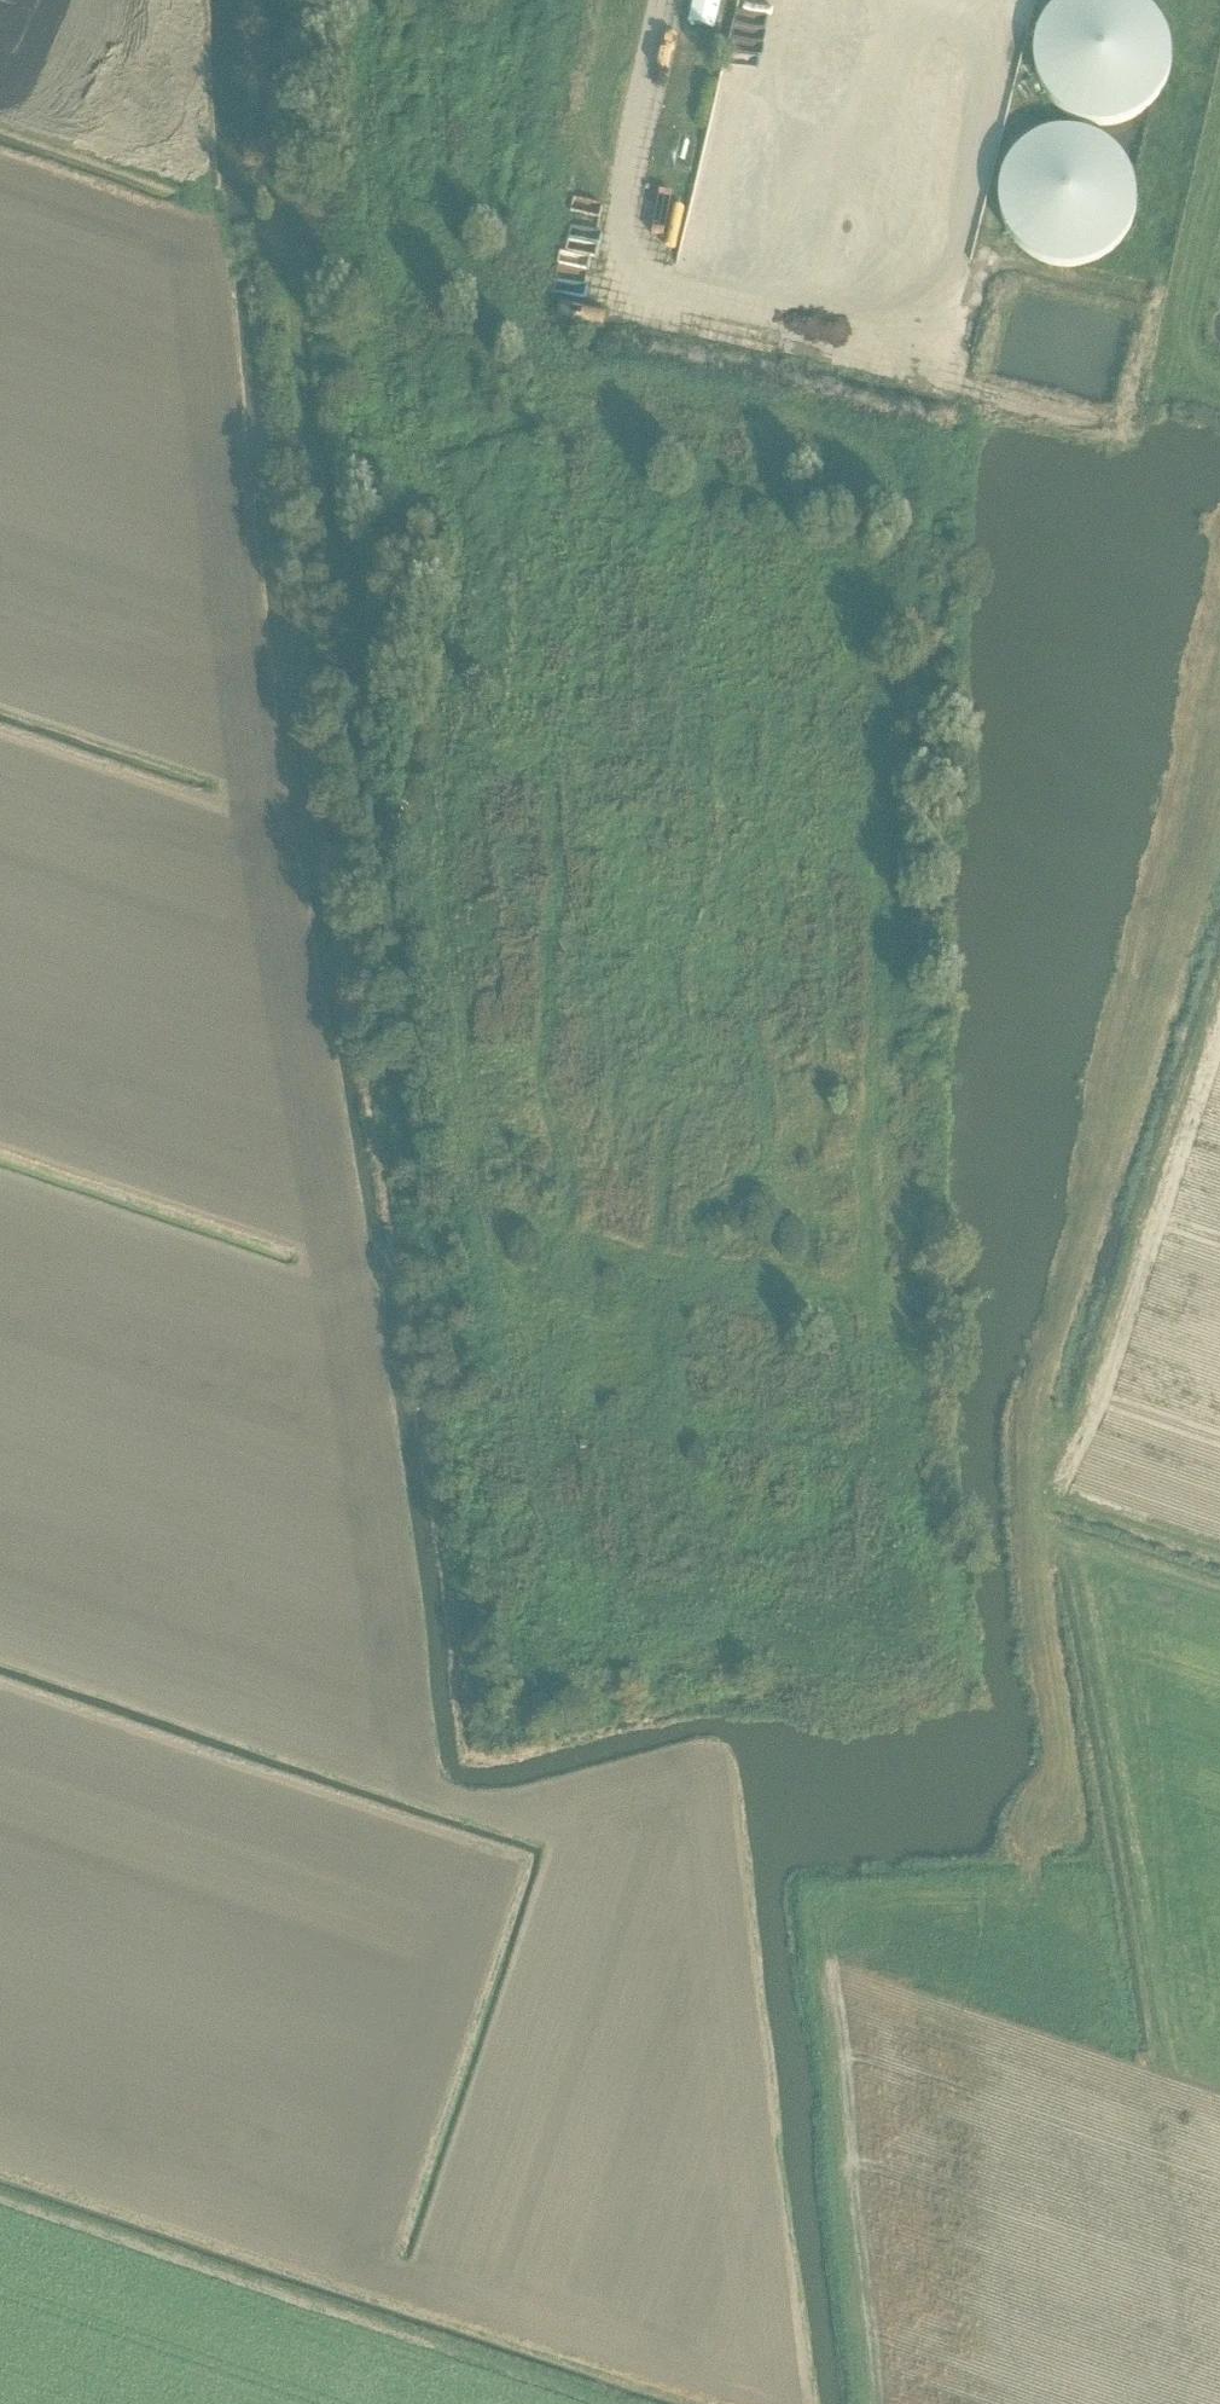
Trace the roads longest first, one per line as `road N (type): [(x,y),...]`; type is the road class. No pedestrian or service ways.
road 1 (track): [(382,884),(287,278),(271,0)]
road 2 (track): [(1219,794),(1034,1392),(1037,1583)]
road 3 (track): [(1219,176),(1181,336),(1196,378),(1219,385)]

